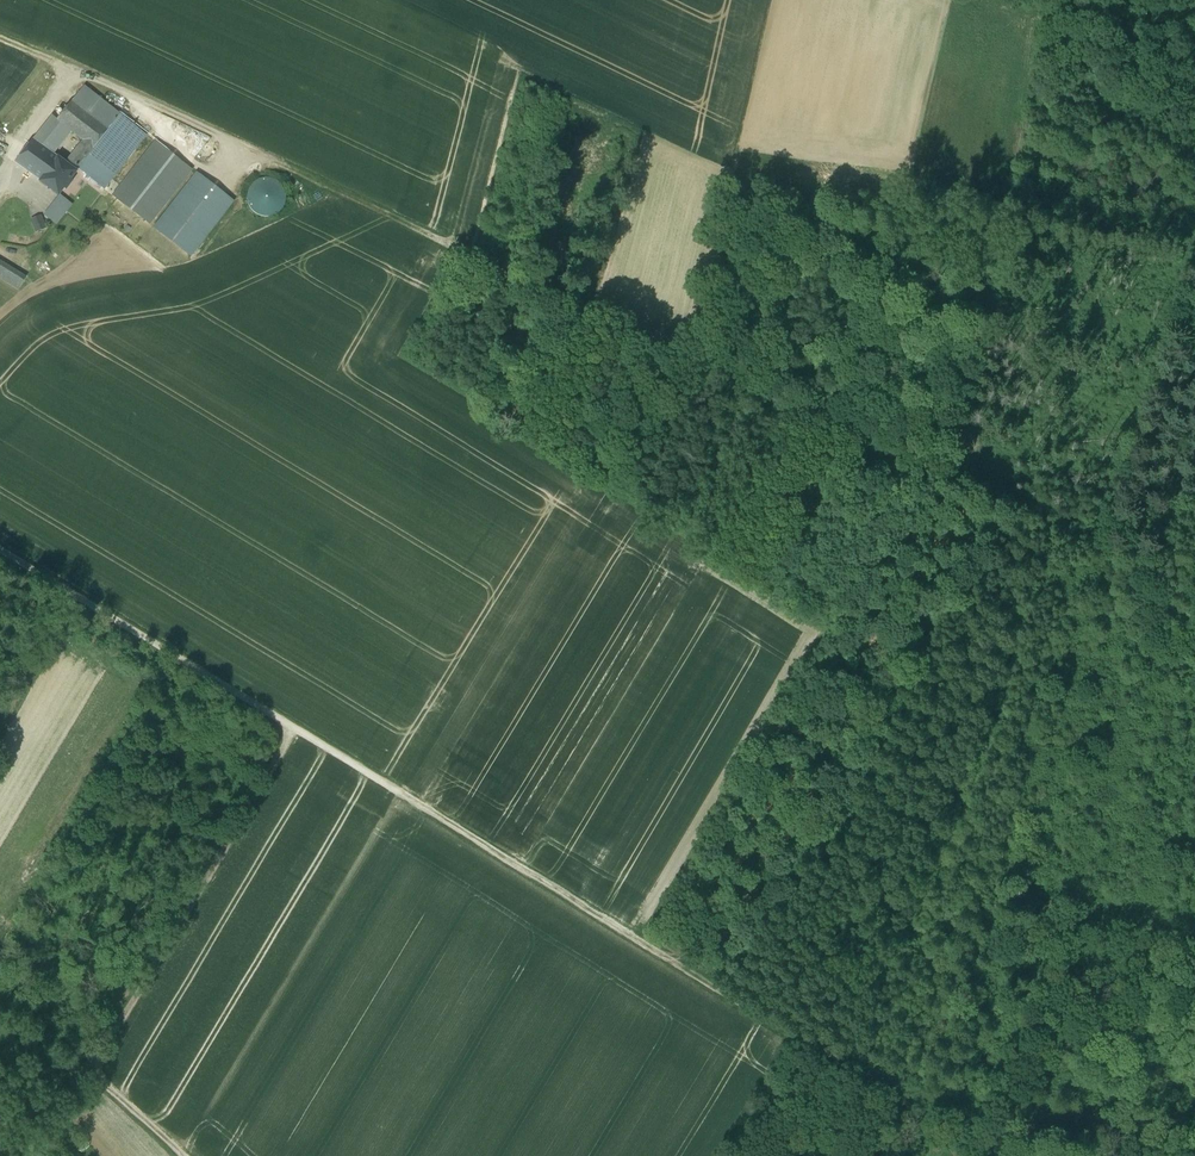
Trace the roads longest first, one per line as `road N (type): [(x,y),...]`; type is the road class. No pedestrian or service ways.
road 1 (track): [(0,550),(394,790)]
road 2 (track): [(0,35),(70,68),(0,171)]
road 3 (track): [(1183,0),(1164,79),(1172,106),(1194,125)]

